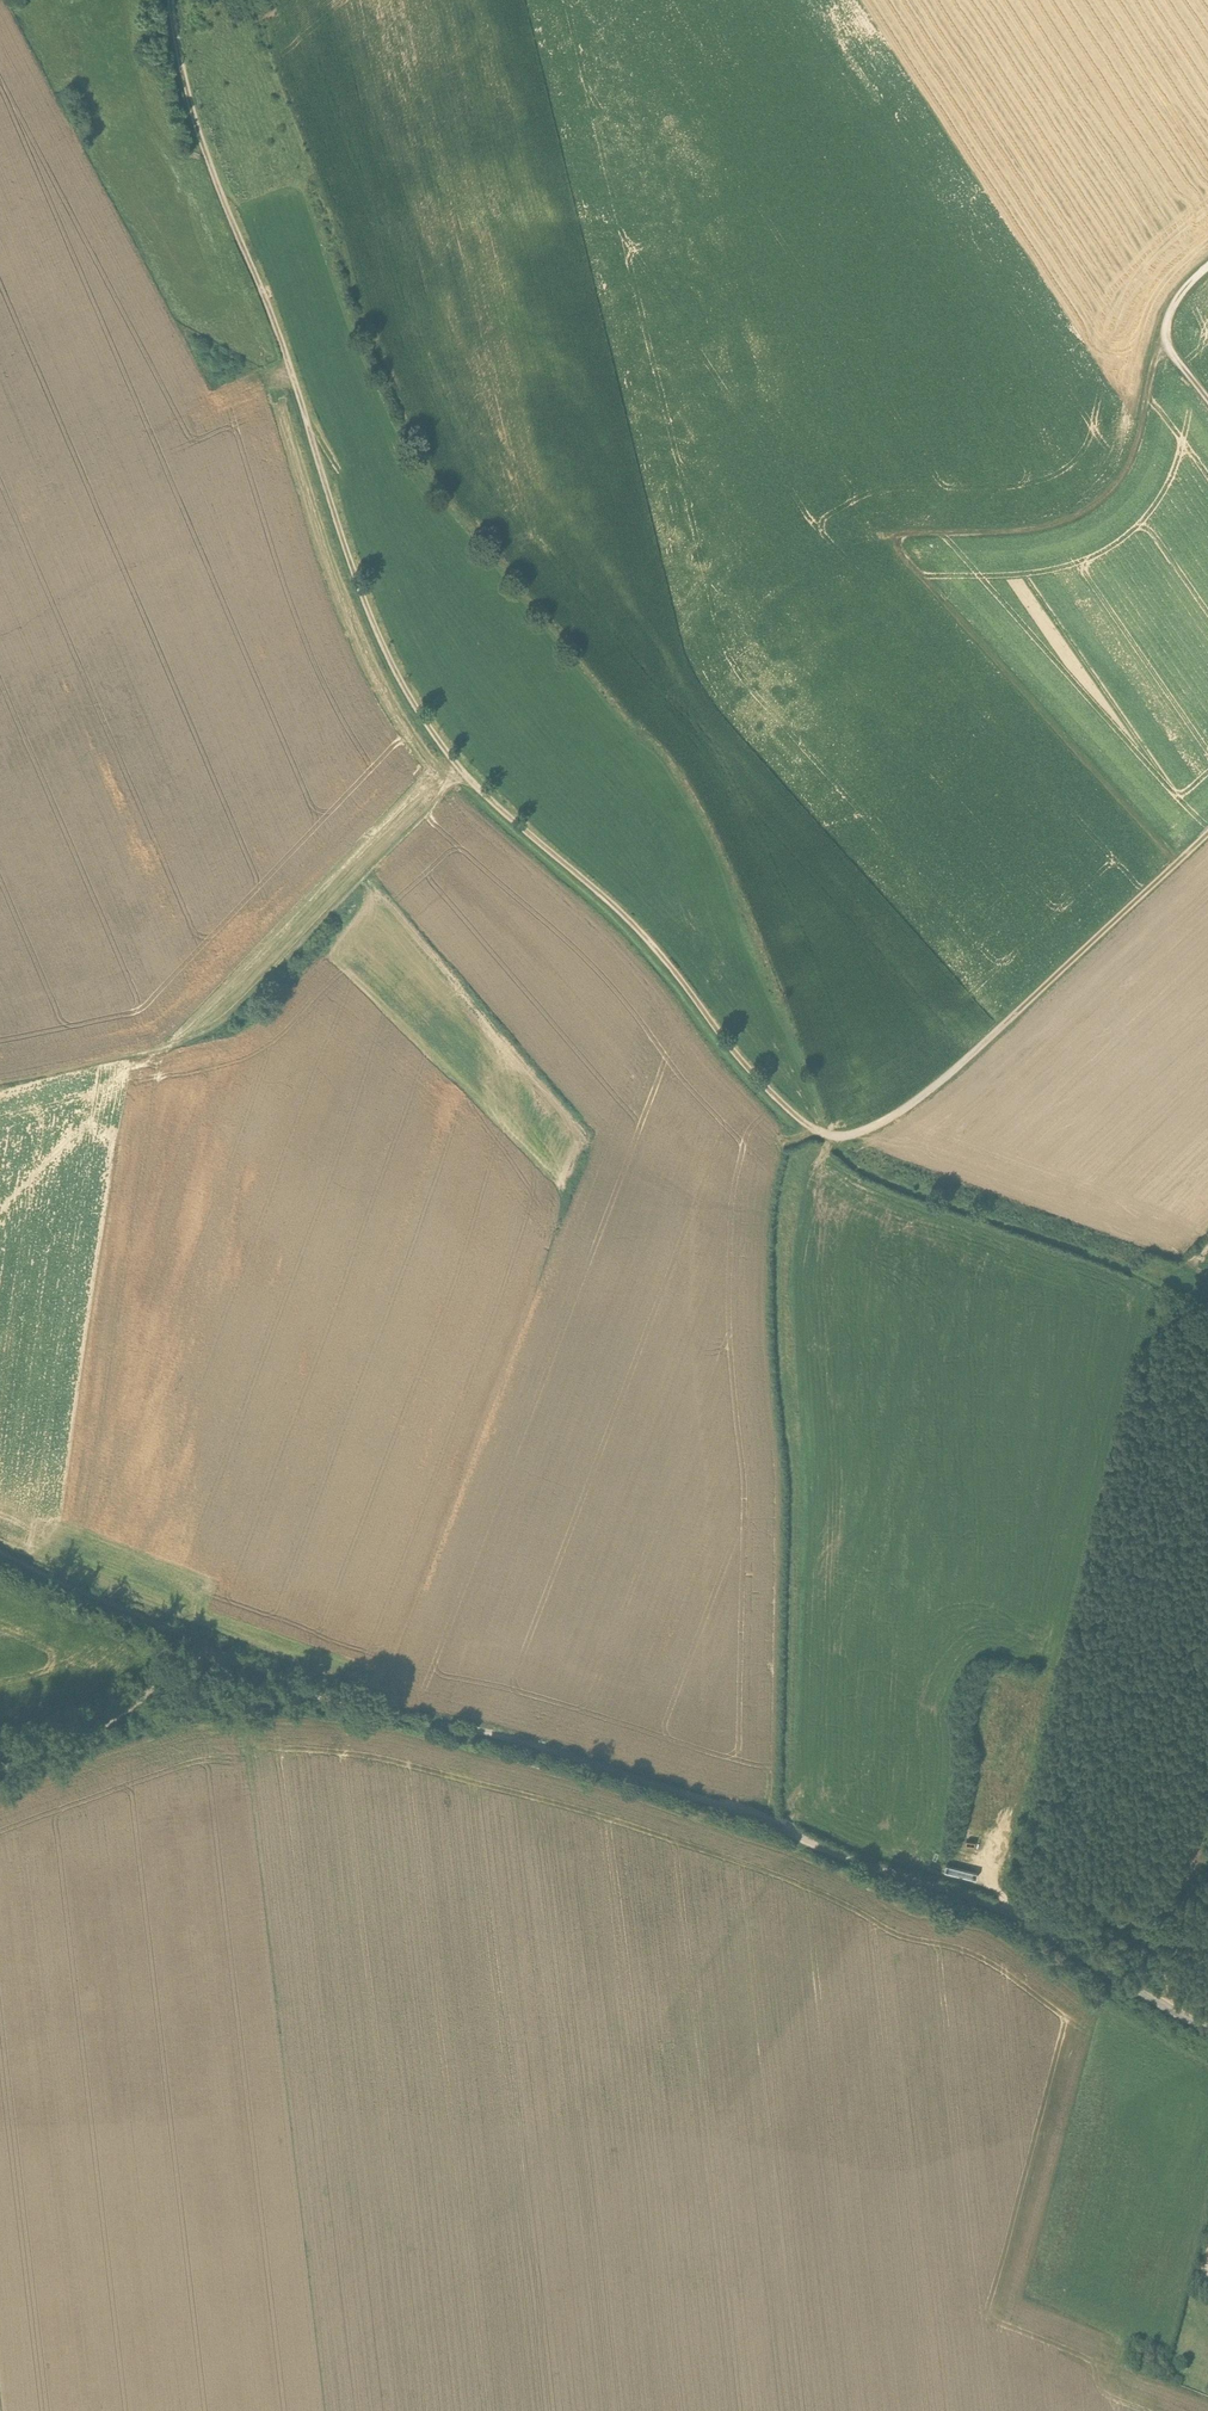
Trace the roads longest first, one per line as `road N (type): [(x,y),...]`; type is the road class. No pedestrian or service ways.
road 1 (unclassified): [(1207,2030),(987,1904),(522,1741),(364,1710),(215,1660)]
road 2 (track): [(170,0),(200,137),(285,354),(360,587),(401,679),(462,771)]
road 3 (track): [(1161,341),(1136,446),(1098,502),(1032,529),(893,535),(1178,861)]
road 4 (track): [(462,771),(632,923),(733,1051),(826,1136)]
road 5 (track): [(826,1136),(858,1133),(927,1092),(1207,833)]
road 6 (unclassified): [(0,1771),(90,1733),(179,1670),(215,1660)]
road 7 (unclassified): [(0,1552),(185,1638),(215,1660)]

